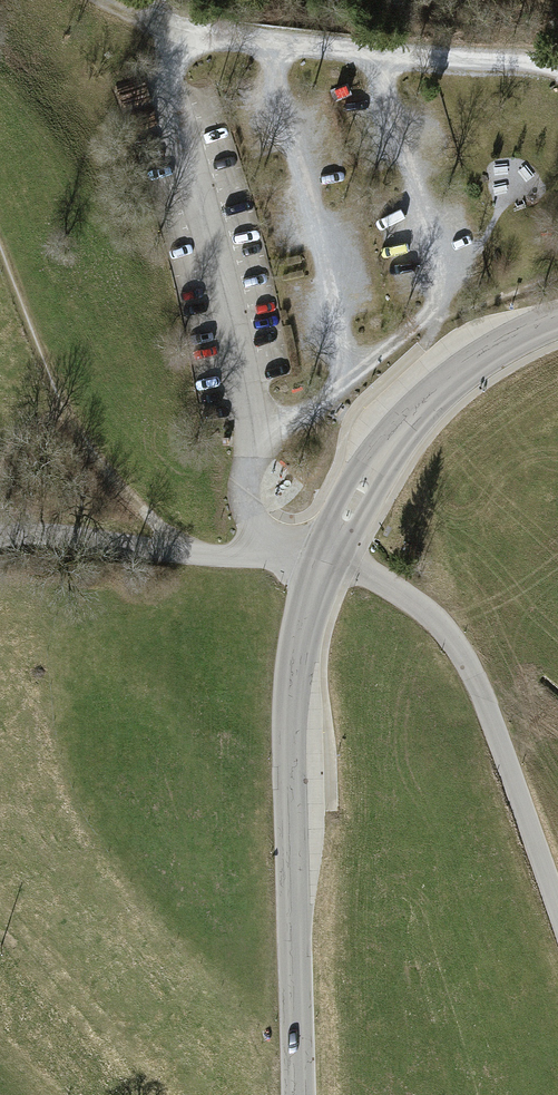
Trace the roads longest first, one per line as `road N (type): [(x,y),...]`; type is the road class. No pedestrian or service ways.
road 1 (tertiary): [(325,559),(297,647),(290,711),(299,1094)]
road 2 (unclassified): [(557,907),(459,649),(399,591),(325,559)]
road 3 (tertiary): [(557,321),(468,370),(408,421),(325,559)]
road 4 (unclassified): [(0,536),(325,559)]

